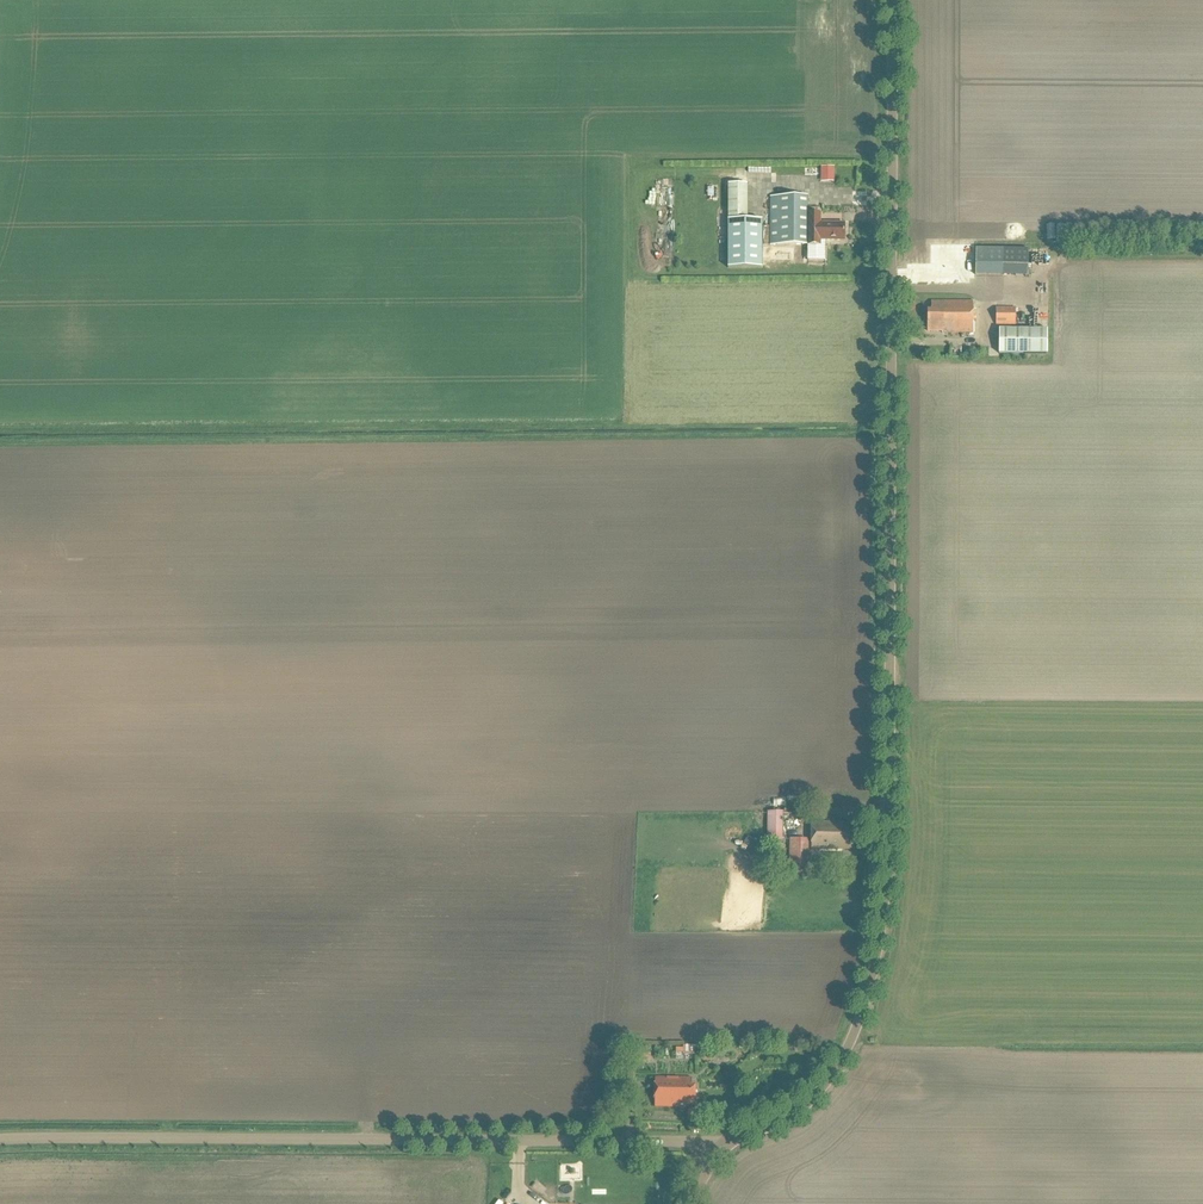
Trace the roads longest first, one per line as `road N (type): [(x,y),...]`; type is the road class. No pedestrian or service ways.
road 1 (unclassified): [(711,1150),(789,1118),(840,1065),(867,998),(886,912),(893,0)]
road 2 (unclassified): [(711,1150),(685,1141),(0,1142)]

